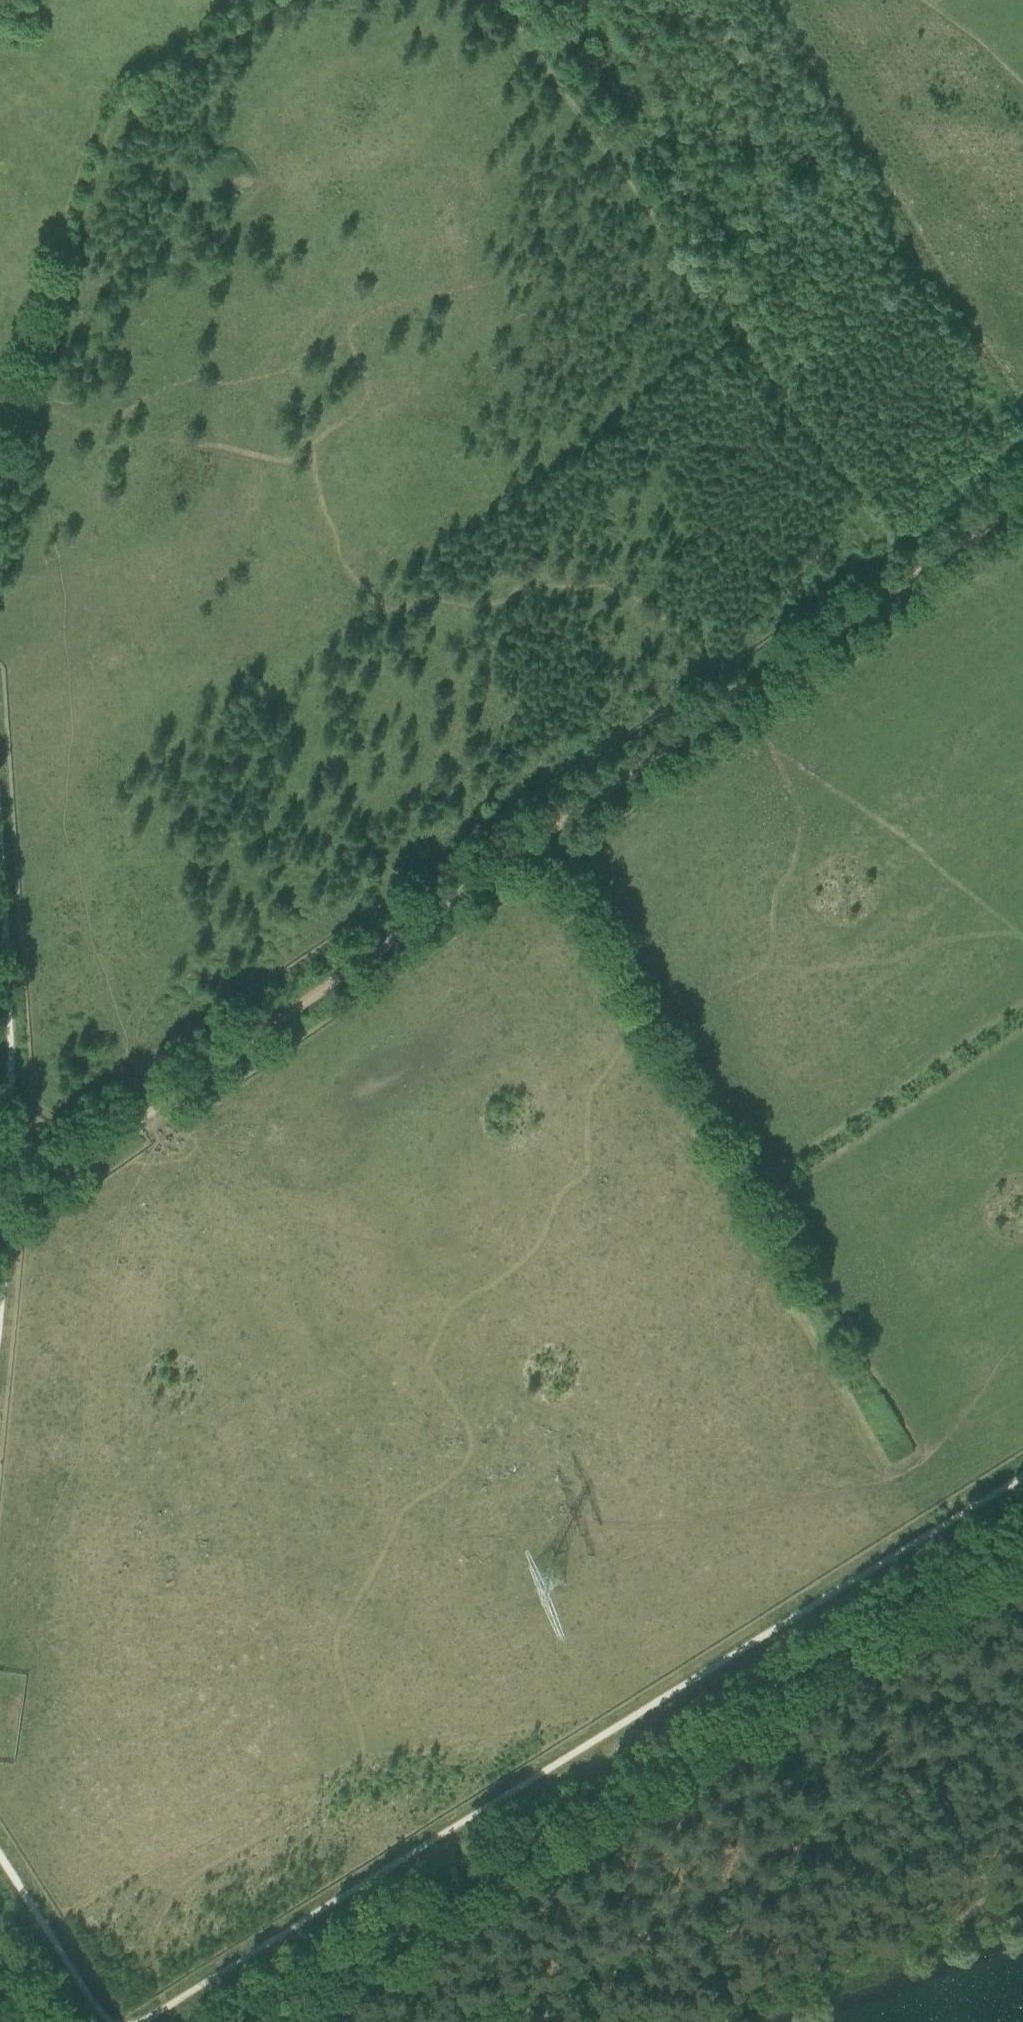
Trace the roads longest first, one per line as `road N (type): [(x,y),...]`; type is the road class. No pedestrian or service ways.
road 1 (track): [(12,1198),(71,1167),(1022,493)]
road 2 (track): [(257,2021),(583,1819),(1022,1523)]

